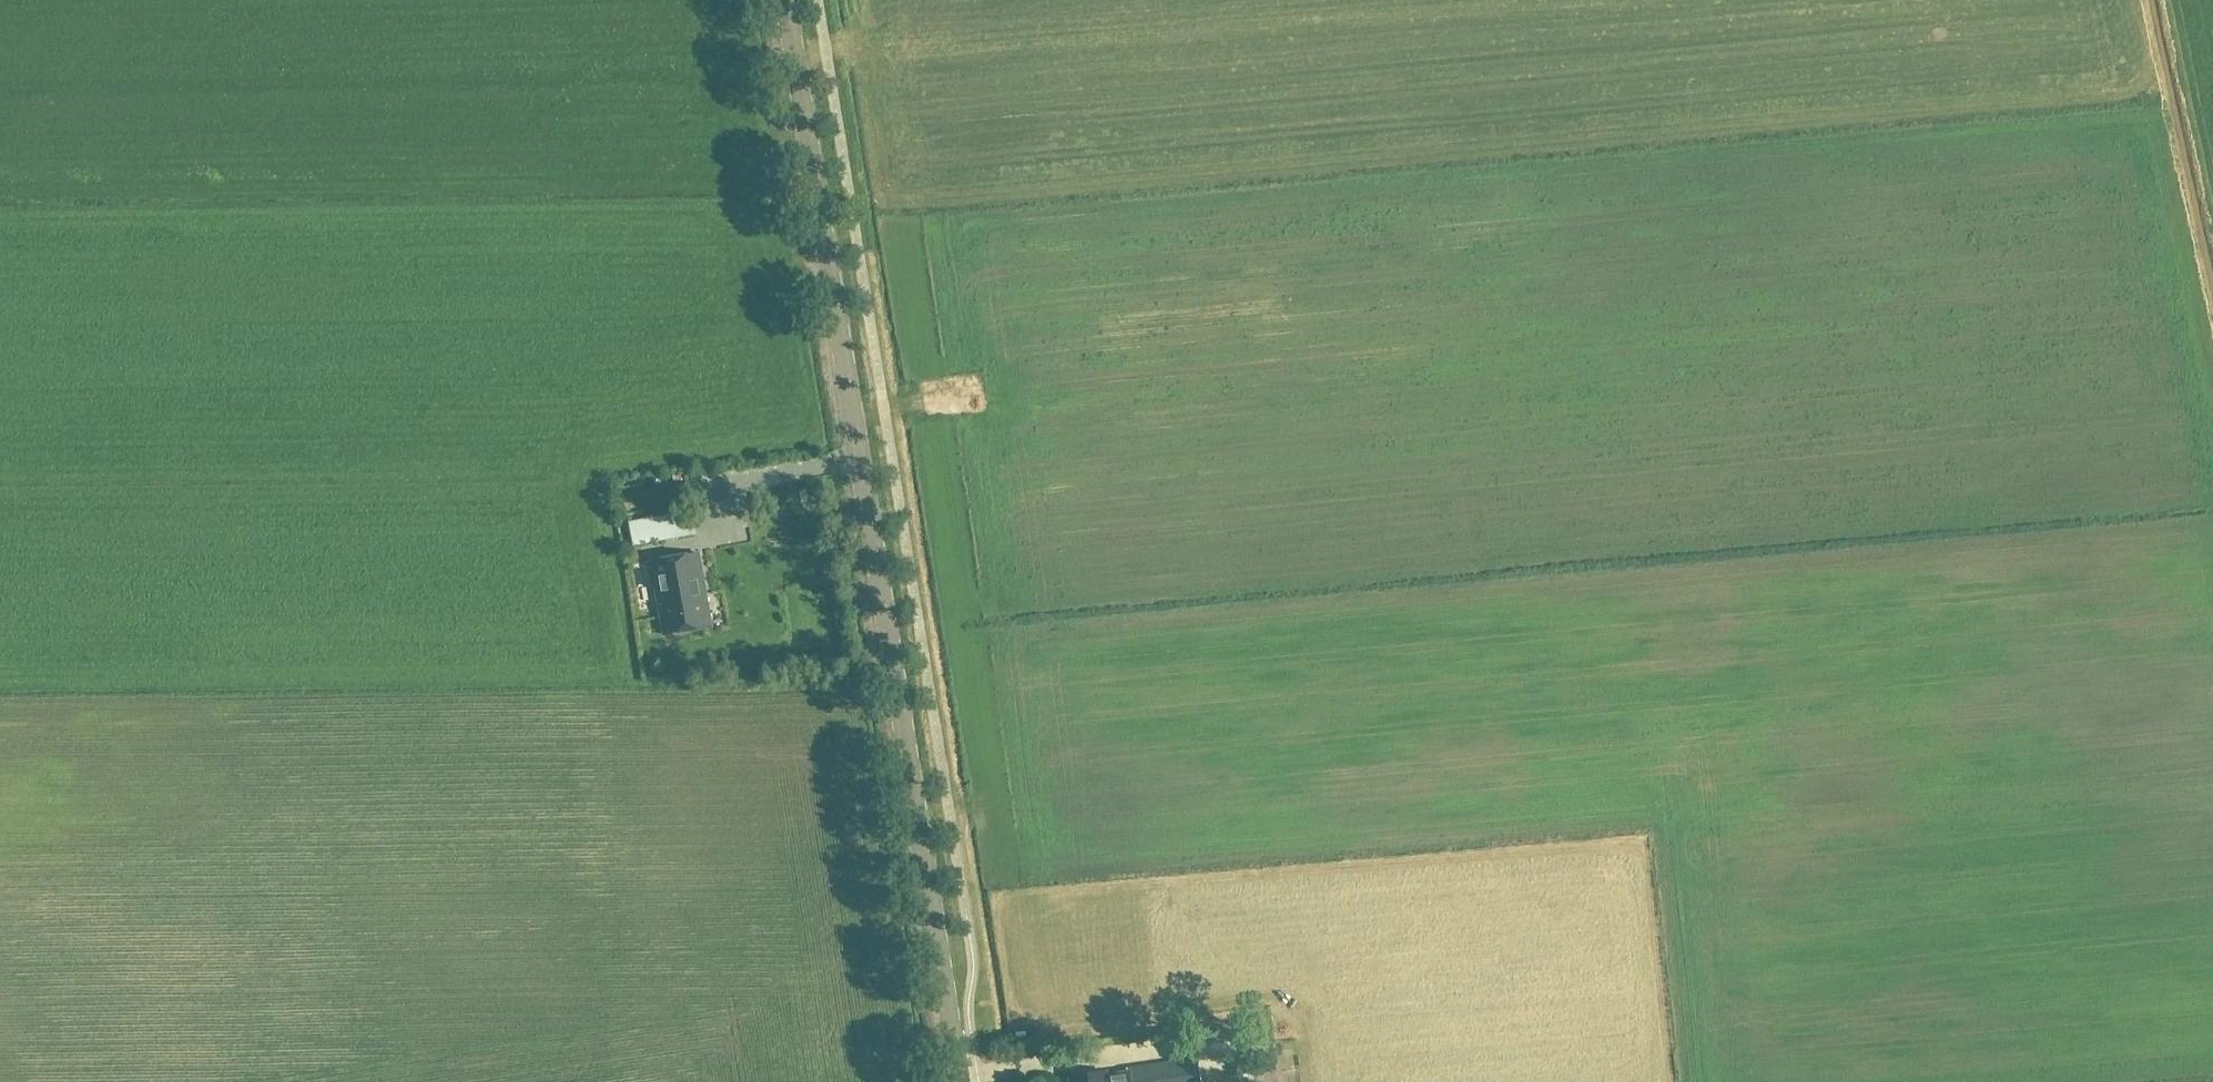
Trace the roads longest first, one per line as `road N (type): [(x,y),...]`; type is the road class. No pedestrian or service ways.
road 1 (tertiary): [(960,1081),(787,0)]

